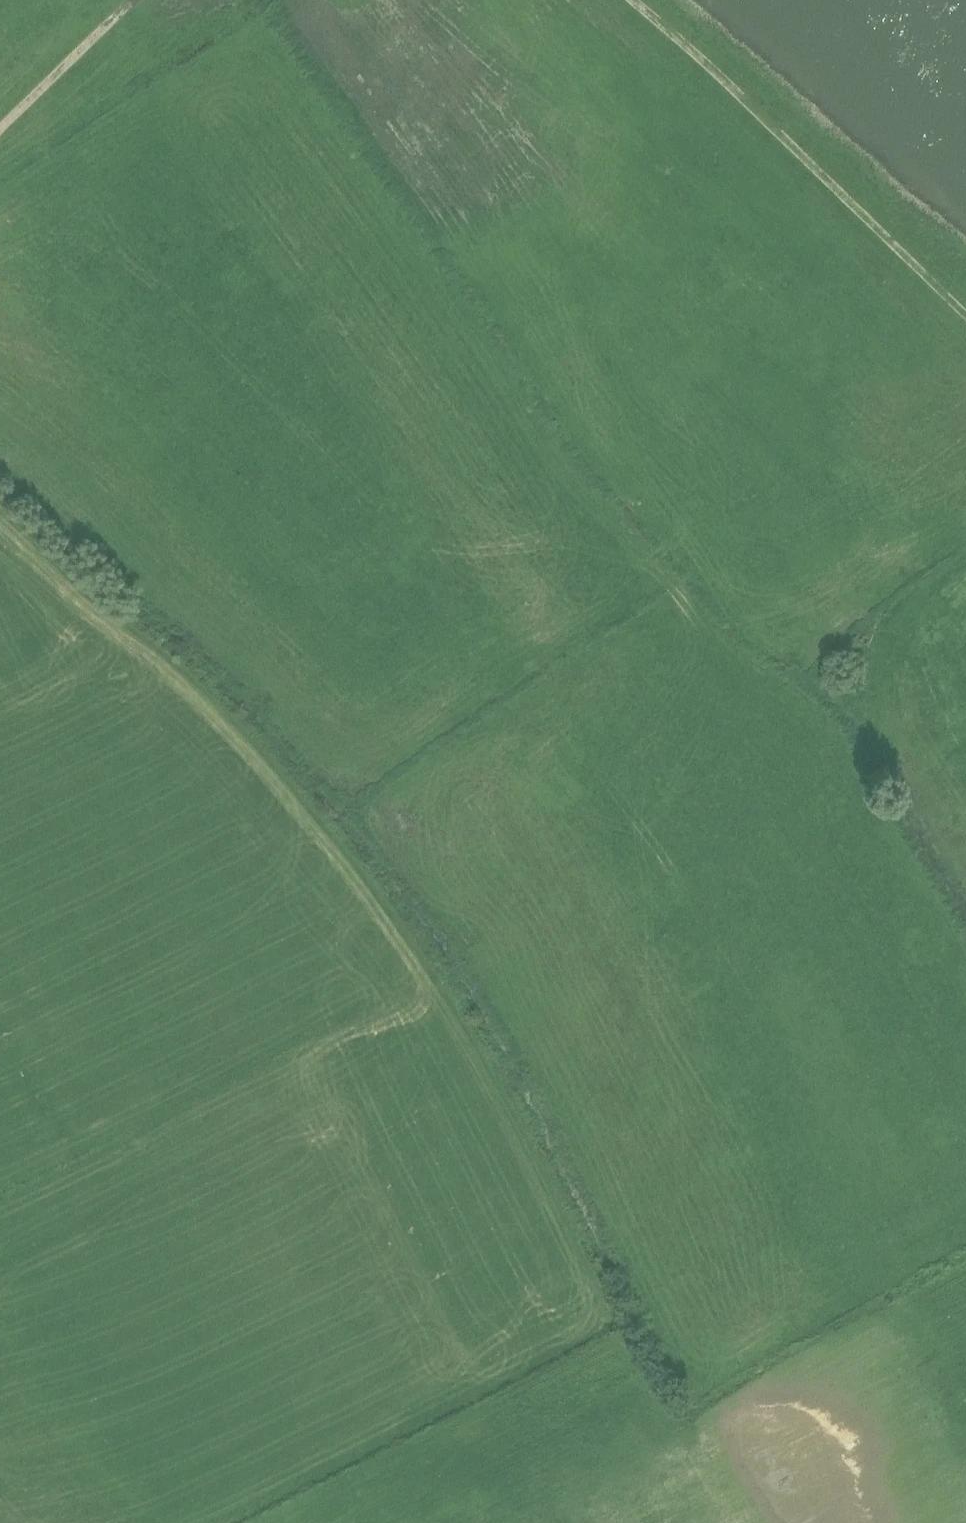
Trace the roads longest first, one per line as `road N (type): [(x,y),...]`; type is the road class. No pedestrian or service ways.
road 1 (track): [(635,0),(965,316)]
road 2 (track): [(0,128),(129,0)]

